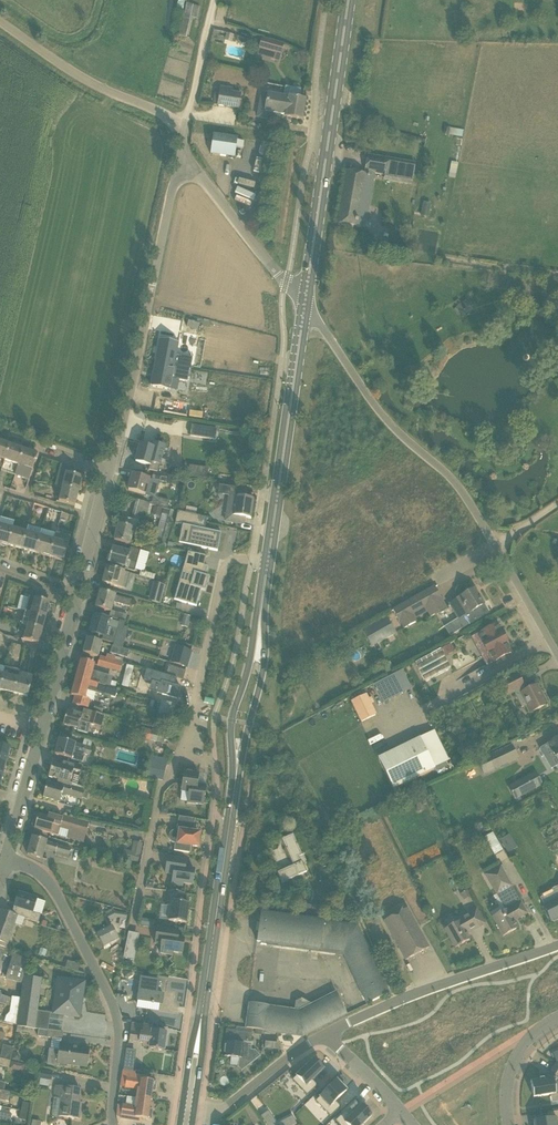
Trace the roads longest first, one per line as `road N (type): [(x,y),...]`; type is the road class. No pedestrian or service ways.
road 1 (residential): [(6,860),(153,284)]
road 2 (unclassified): [(557,655),(453,478),(385,419),(305,303)]
road 3 (primary): [(187,1124),(233,804)]
road 4 (residential): [(114,1124),(121,1017),(49,884),(6,860)]
road 5 (primary): [(305,303),(348,0)]
road 6 (primary): [(268,565),(305,303)]
road 7 (unclassified): [(324,1035),(422,990),(557,946)]
road 8 (primary): [(268,565),(232,720),(233,804)]
road 9 (primary): [(233,804),(264,666),(268,565)]
road 10 (unclassified): [(185,156),(173,121),(70,70),(0,21)]
road 11 (residential): [(185,751),(221,575),(238,560),(268,565)]
road 12 (unclassified): [(305,303),(185,156)]
road 13 (unclassified): [(204,1124),(324,1035)]
road 14 (track): [(215,0),(182,135)]
road 15 (unclassified): [(153,284),(185,156)]
road 16 (residential): [(557,1018),(518,1053),(508,1079),(507,1124)]

